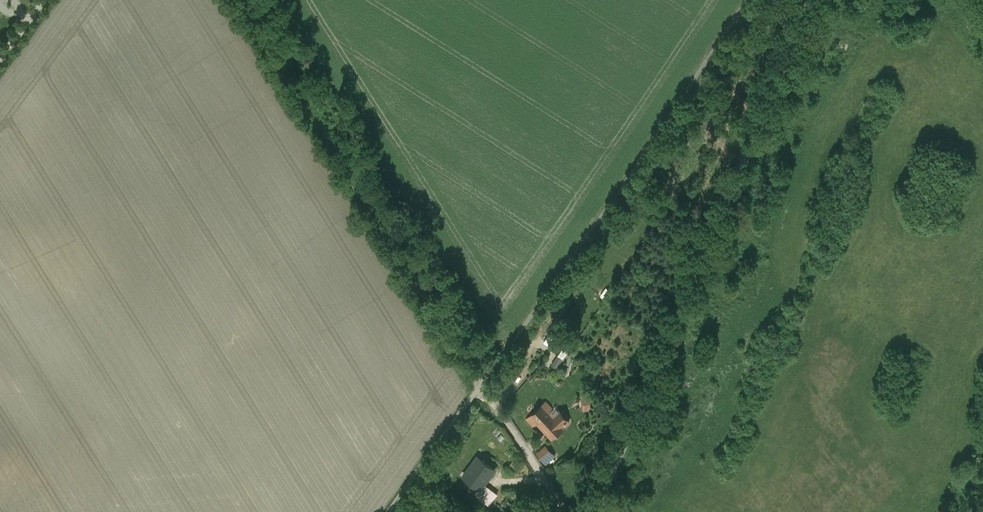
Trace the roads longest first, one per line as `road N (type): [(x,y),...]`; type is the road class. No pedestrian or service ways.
road 1 (unclassified): [(593,511),(811,0)]
road 2 (track): [(566,511),(481,385)]

